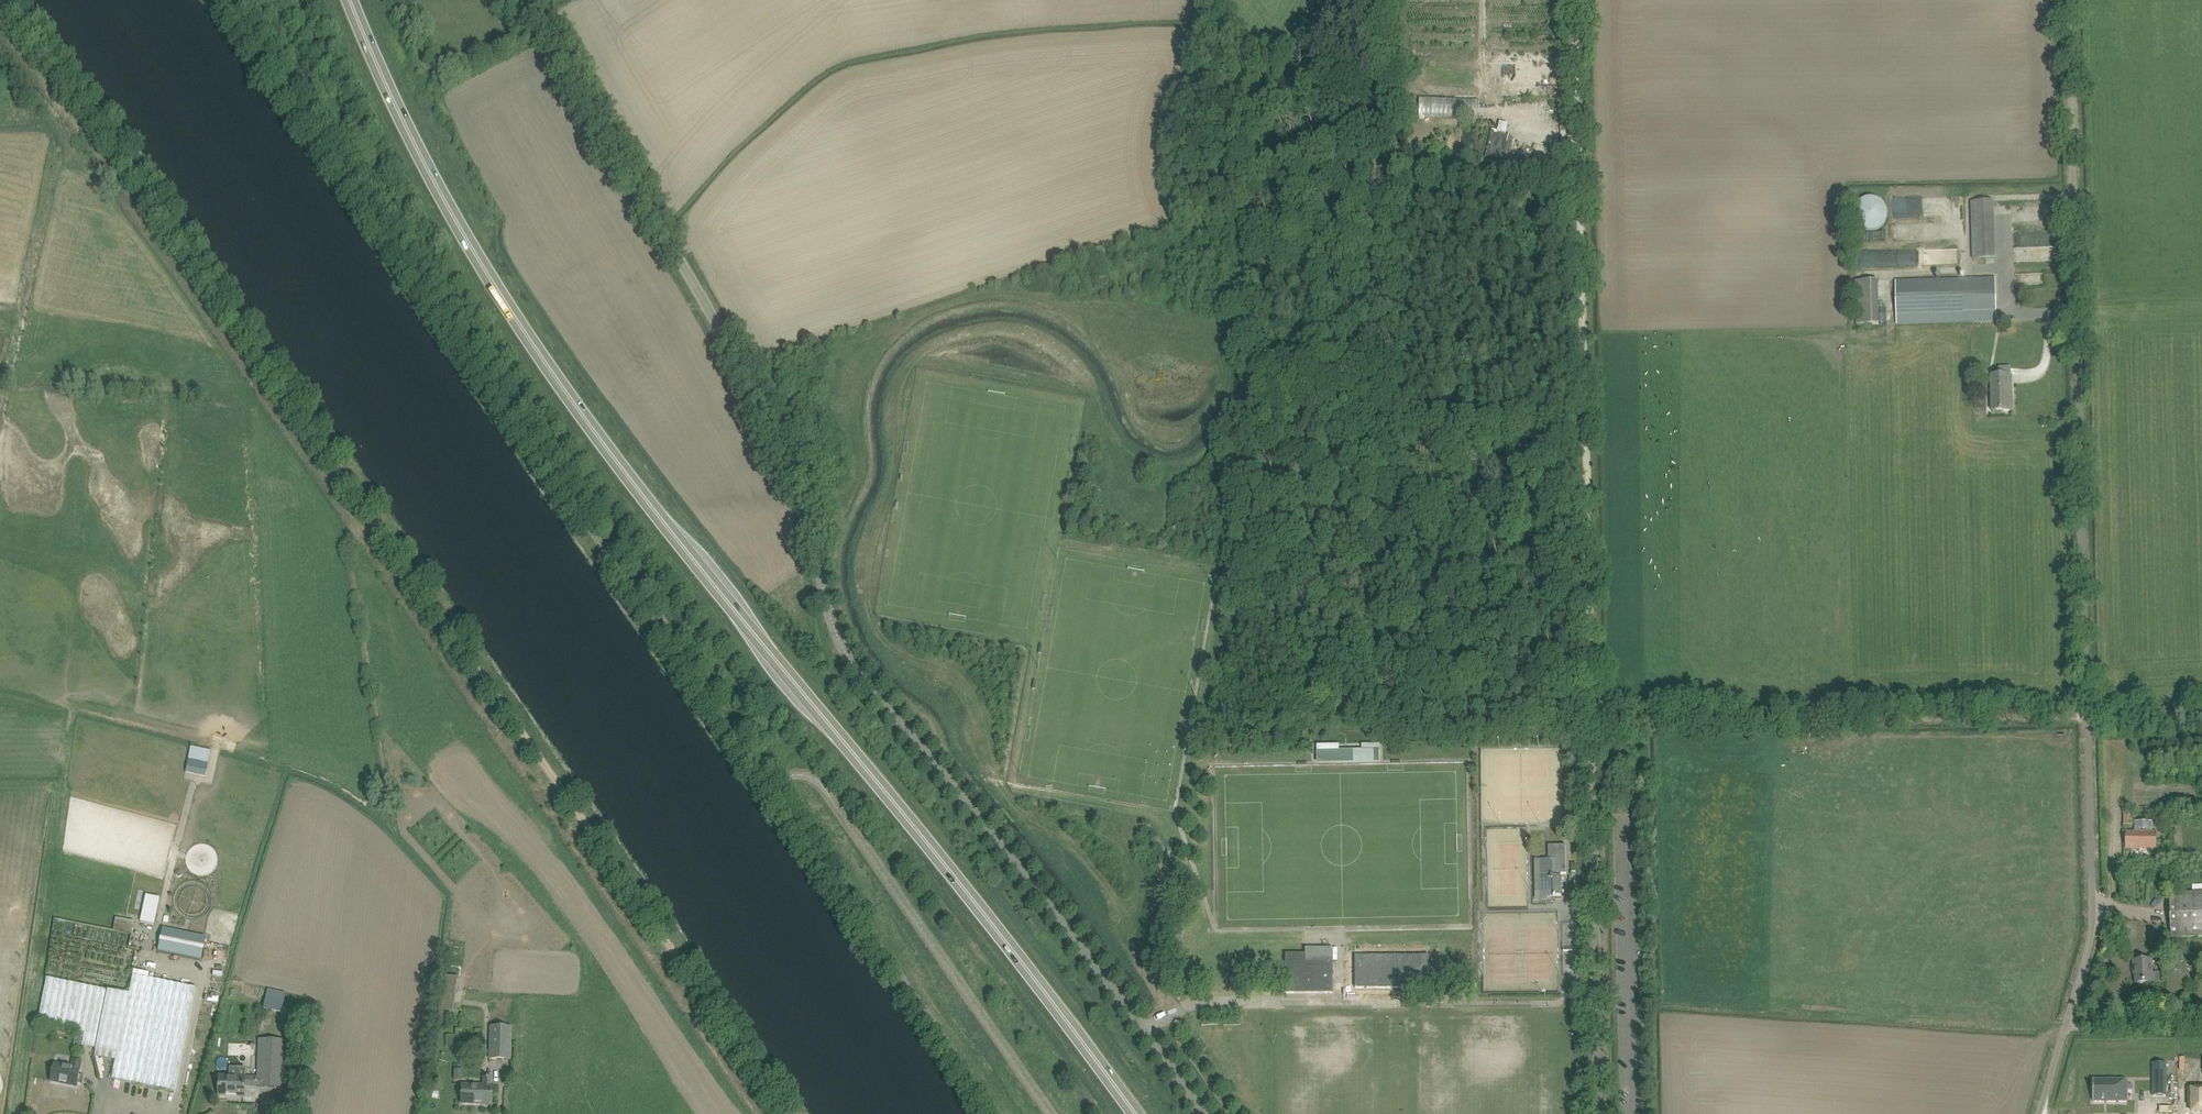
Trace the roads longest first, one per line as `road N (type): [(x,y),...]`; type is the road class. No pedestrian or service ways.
road 1 (primary): [(1136,1113),(557,378),(438,187),(351,0)]
road 2 (track): [(3,0),(399,567),(609,847),(787,1113)]
road 3 (unclassified): [(1202,1113),(847,640),(791,444),(623,147),(558,54),(542,0)]
road 4 (unclassified): [(2068,1029),(2098,930),(2078,301)]
road 5 (track): [(1598,720),(1581,0)]
road 6 (track): [(1598,720),(2201,708)]
road 7 (unclassified): [(1603,1113),(1598,720)]
road 8 (unclassified): [(2068,1029),(2201,1027)]

